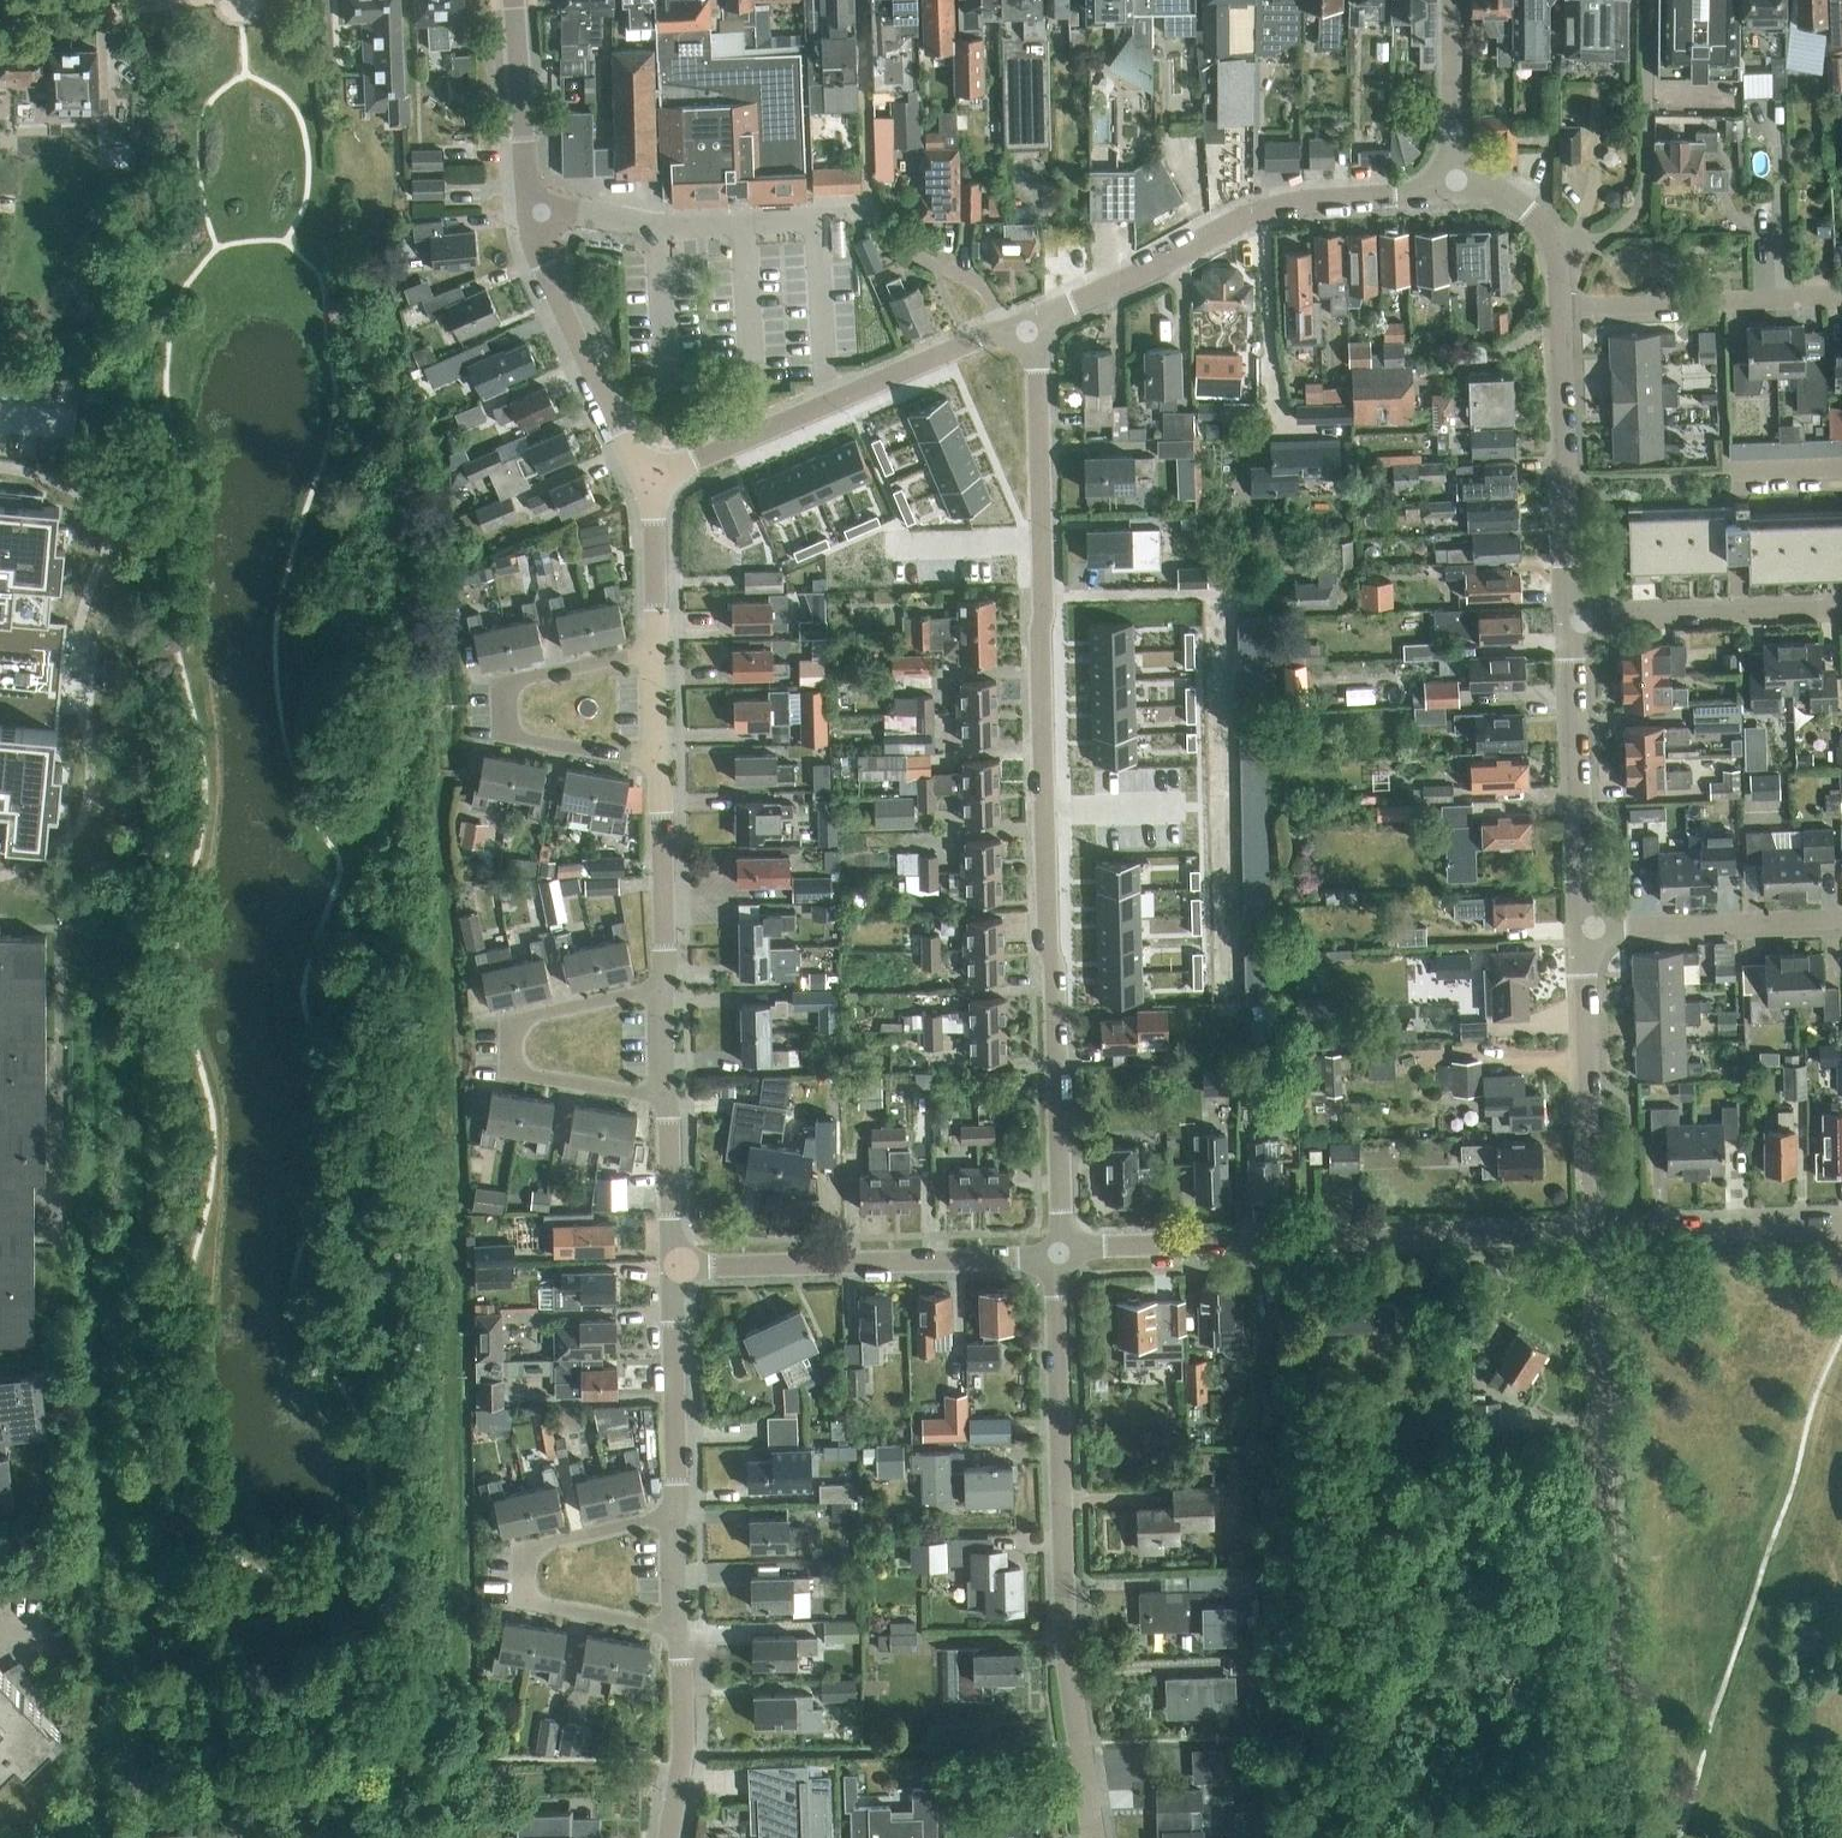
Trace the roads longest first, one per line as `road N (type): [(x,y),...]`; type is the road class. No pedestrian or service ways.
road 1 (residential): [(1062,1257),(1038,603)]
road 2 (residential): [(1614,1837),(1594,1236)]
road 3 (residential): [(1096,1837),(1069,1653),(1062,1257)]
road 4 (residential): [(1230,996),(1211,598),(1038,603)]
road 5 (residential): [(1062,1257),(1594,1236)]
road 6 (residential): [(651,476),(617,429),(541,264),(524,165),(517,0)]
road 7 (residential): [(1037,320),(1325,197),(1455,185)]
road 8 (residential): [(651,476),(1037,320)]
road 9 (residential): [(660,768),(489,742),(475,718),(491,692),(658,658)]
road 10 (residential): [(665,1108),(496,1076),(483,1054),(498,1029),(661,997)]
road 11 (residential): [(672,1269),(1062,1257)]
road 12 (residential): [(676,1633),(525,1602),(519,1576),(529,1548),(675,1514)]
road 13 (residential): [(1584,931),(1572,619)]
road 14 (residential): [(1572,619),(1563,312)]
road 15 (residential): [(1594,1236),(1584,931)]
road 16 (residential): [(1560,267),(1633,204),(1636,0)]
road 17 (residential): [(1038,603),(1037,320)]
road 18 (residential): [(1563,312),(1841,302)]
road 19 (residential): [(1572,619),(1841,610)]
road 20 (residential): [(1584,931),(1841,922)]
road 21 (residential): [(1594,1236),(1841,1229)]
road 22 (residential): [(675,1514),(672,1269)]
road 23 (residential): [(661,997),(660,768)]
road 24 (residential): [(666,1837),(679,1759),(676,1633)]
road 25 (residential): [(1455,185),(1449,0)]
road 26 (residential): [(658,658),(651,476)]
road 27 (residential): [(672,1269),(665,1108)]
road 28 (residential): [(1560,267),(1522,205),(1484,186),(1455,185)]

